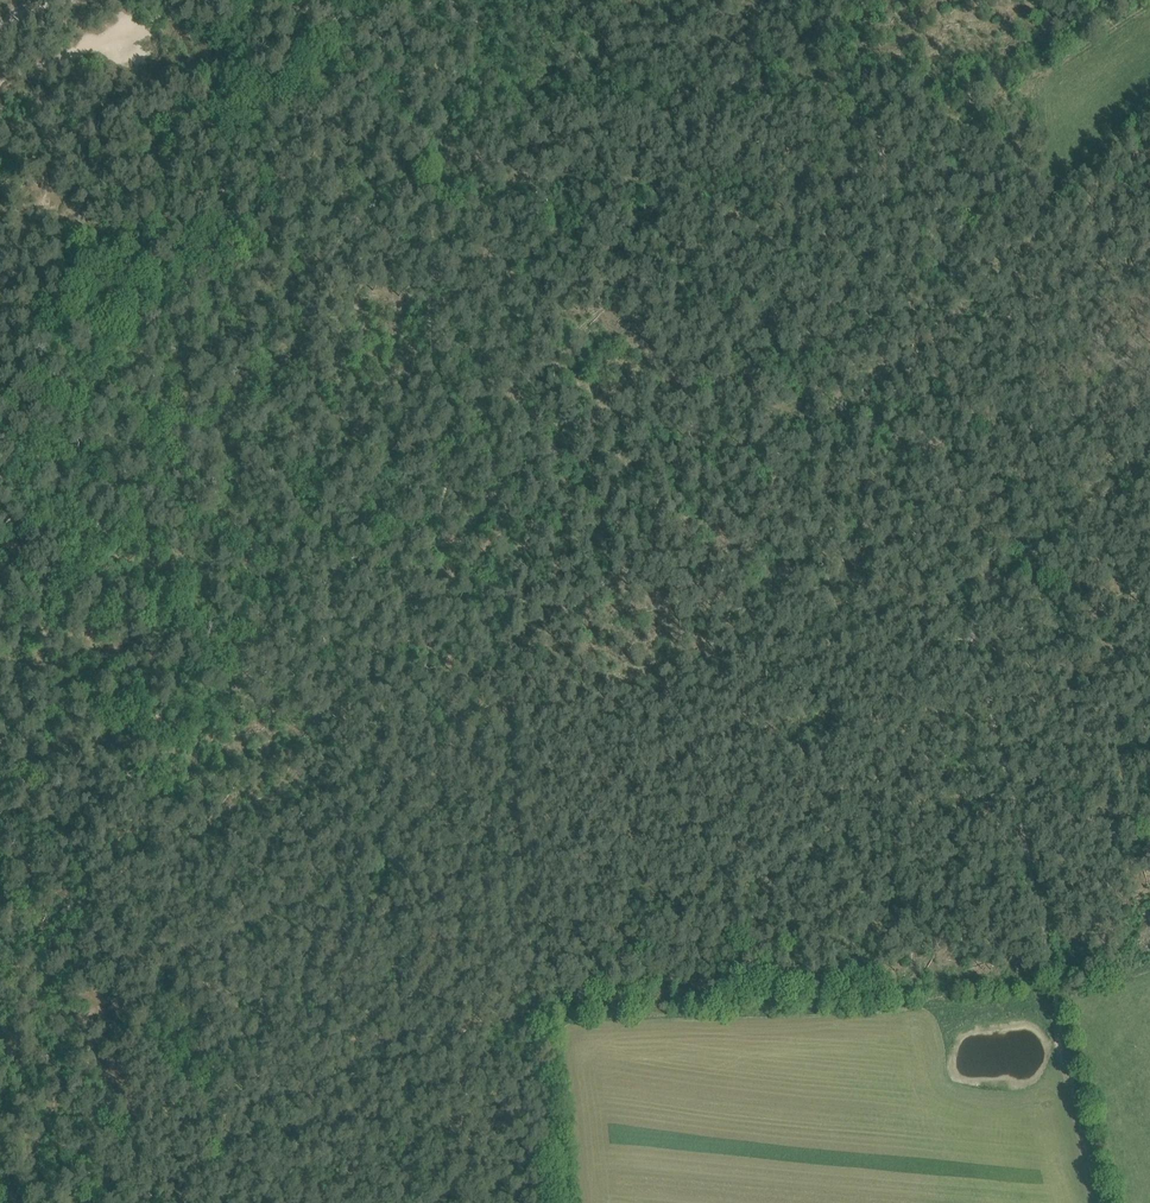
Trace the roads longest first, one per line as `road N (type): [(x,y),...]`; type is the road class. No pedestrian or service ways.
road 1 (track): [(1105,1202),(977,644)]
road 2 (track): [(0,89),(134,38),(164,0)]

